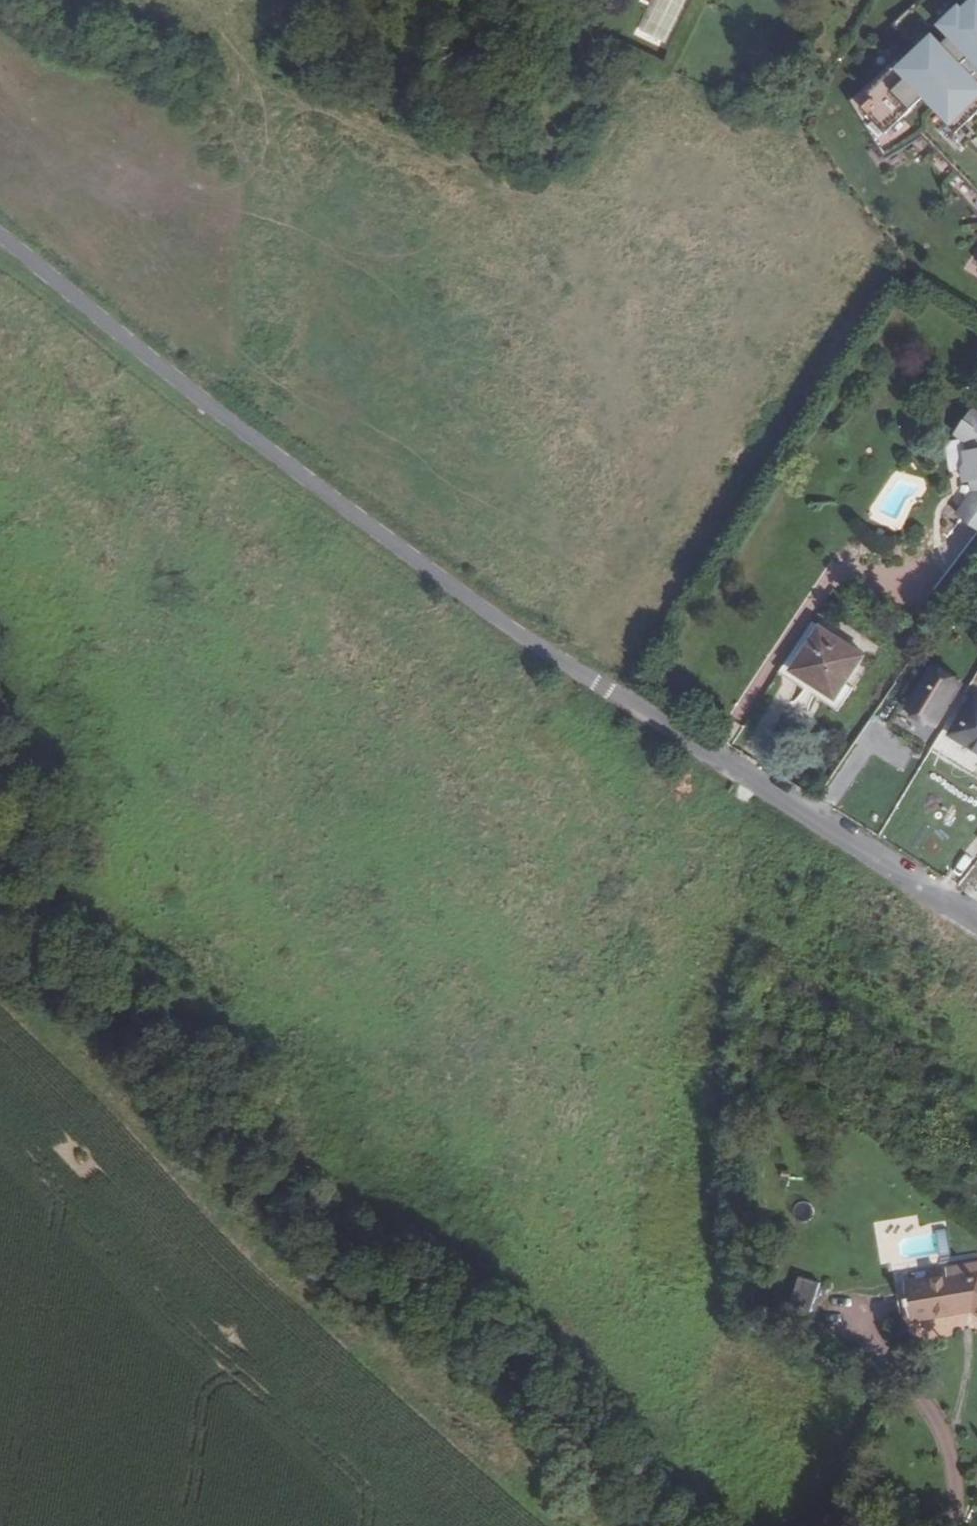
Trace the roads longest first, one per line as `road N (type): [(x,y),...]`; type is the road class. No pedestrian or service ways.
road 1 (residential): [(0,242),(350,519),(976,920)]

